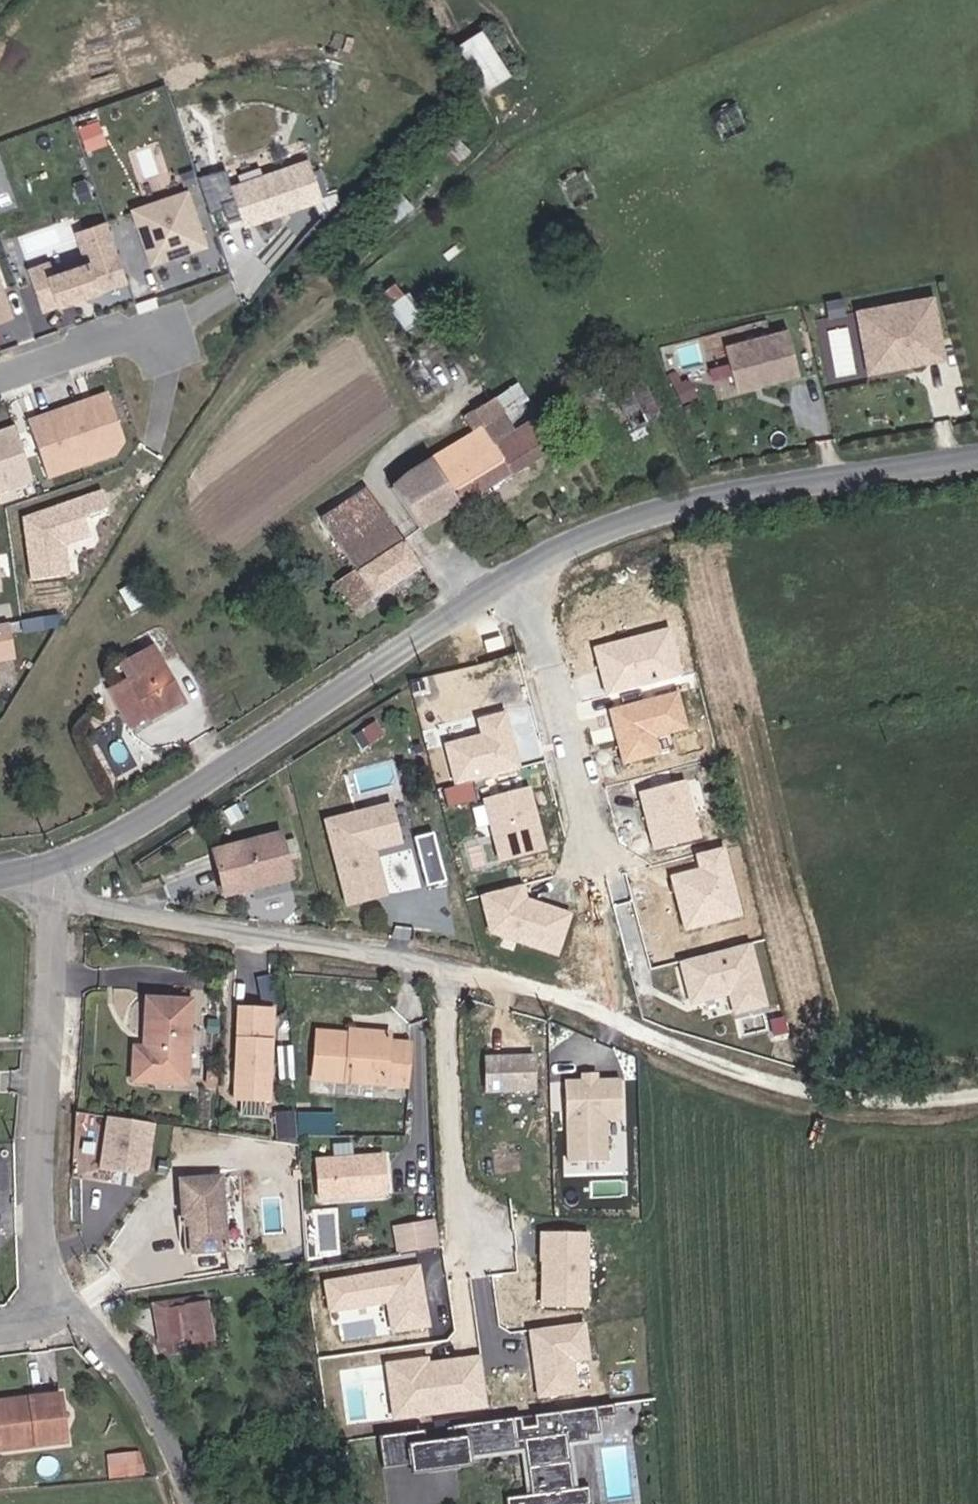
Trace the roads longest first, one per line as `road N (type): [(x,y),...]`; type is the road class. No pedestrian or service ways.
road 1 (tertiary): [(51,866),(121,836),(575,542),(740,488),(977,455)]
road 2 (track): [(54,897),(414,959),(561,999),(768,1083),(870,1100),(977,1093)]
road 3 (residential): [(51,866),(47,1304)]
road 4 (residential): [(446,967),(455,1193),(472,1253)]
road 5 (residential): [(47,1304),(95,1332),(193,1503)]
road 6 (residential): [(0,375),(168,323)]

